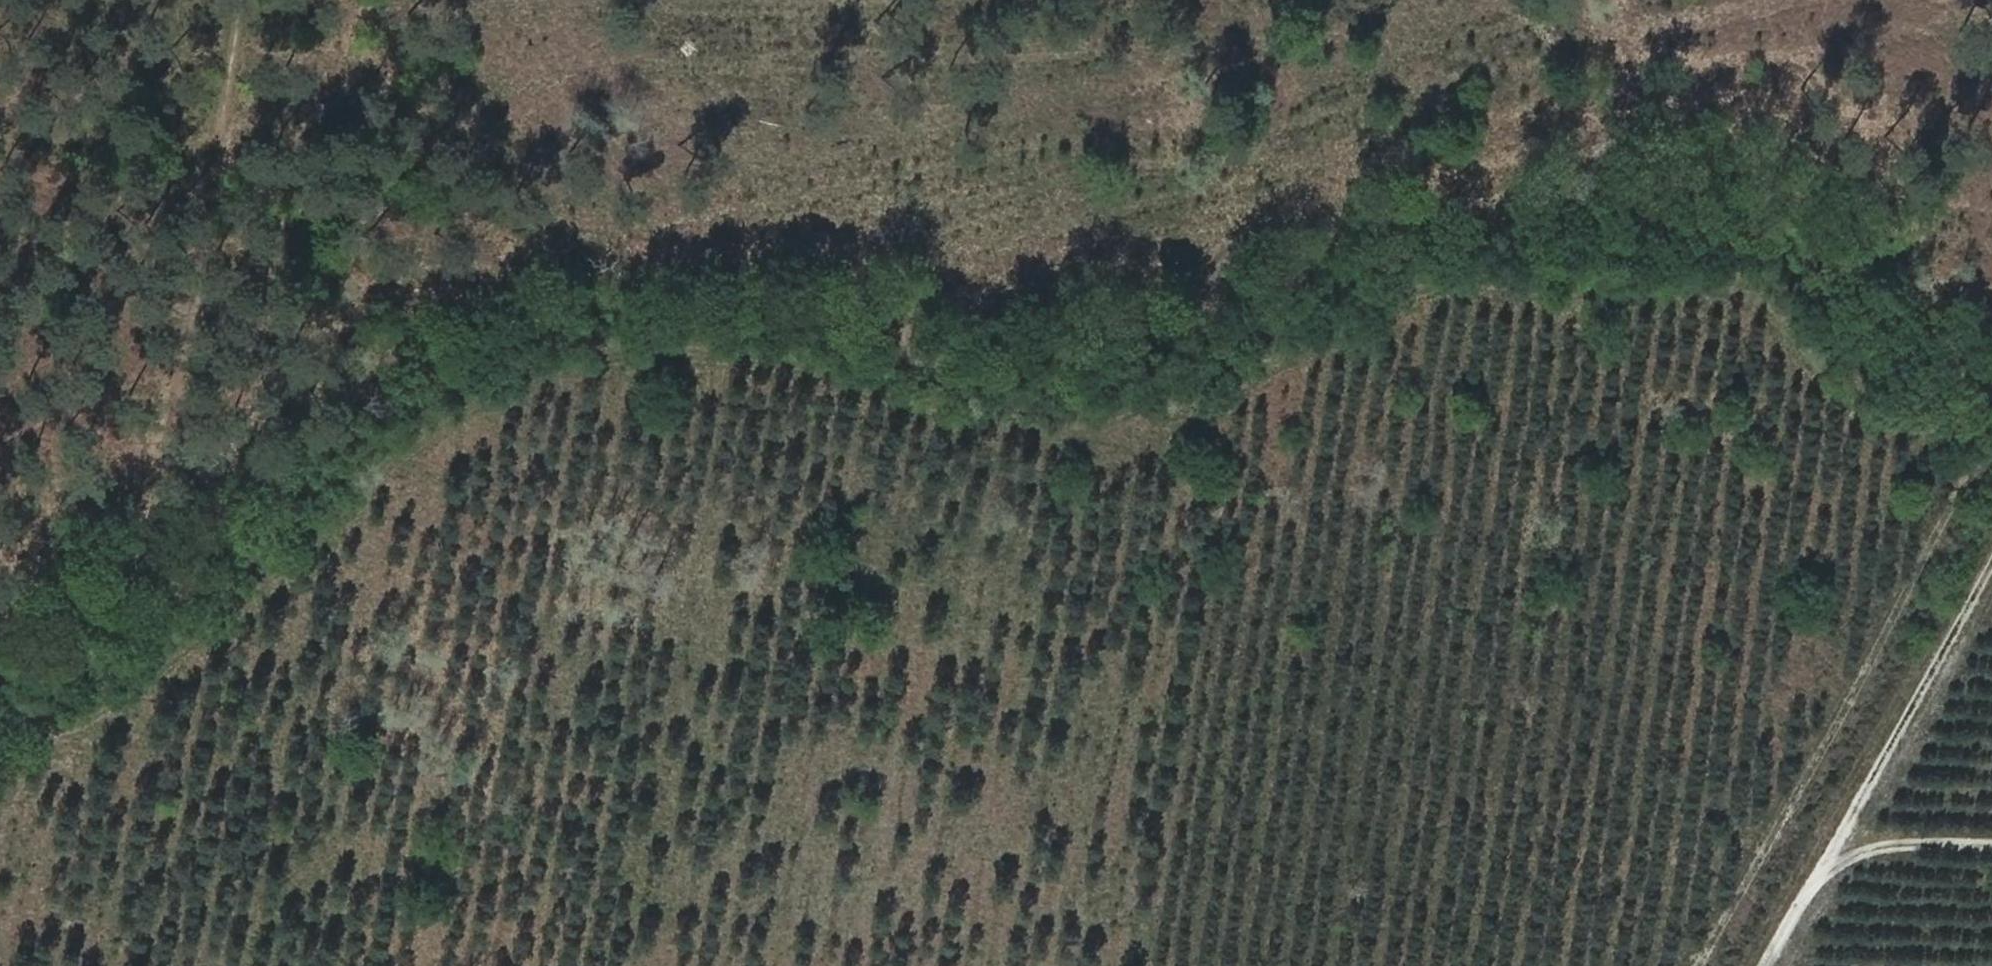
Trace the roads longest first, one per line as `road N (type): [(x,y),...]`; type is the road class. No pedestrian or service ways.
road 1 (track): [(260,0),(140,563)]
road 2 (track): [(1770,965),(1991,568)]

